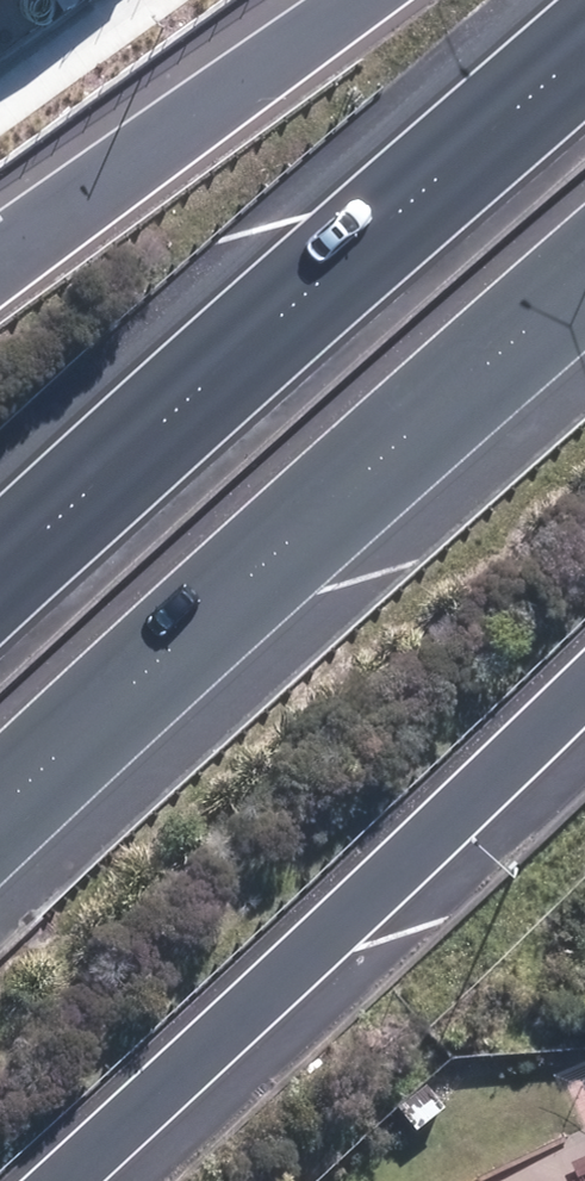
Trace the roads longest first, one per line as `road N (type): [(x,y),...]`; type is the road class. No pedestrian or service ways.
road 1 (motorway): [(584,270),(0,807)]
road 2 (motorway): [(0,571),(584,41)]
road 3 (motorway): [(584,681),(52,1180)]
road 4 (motorway): [(0,274),(369,0)]

